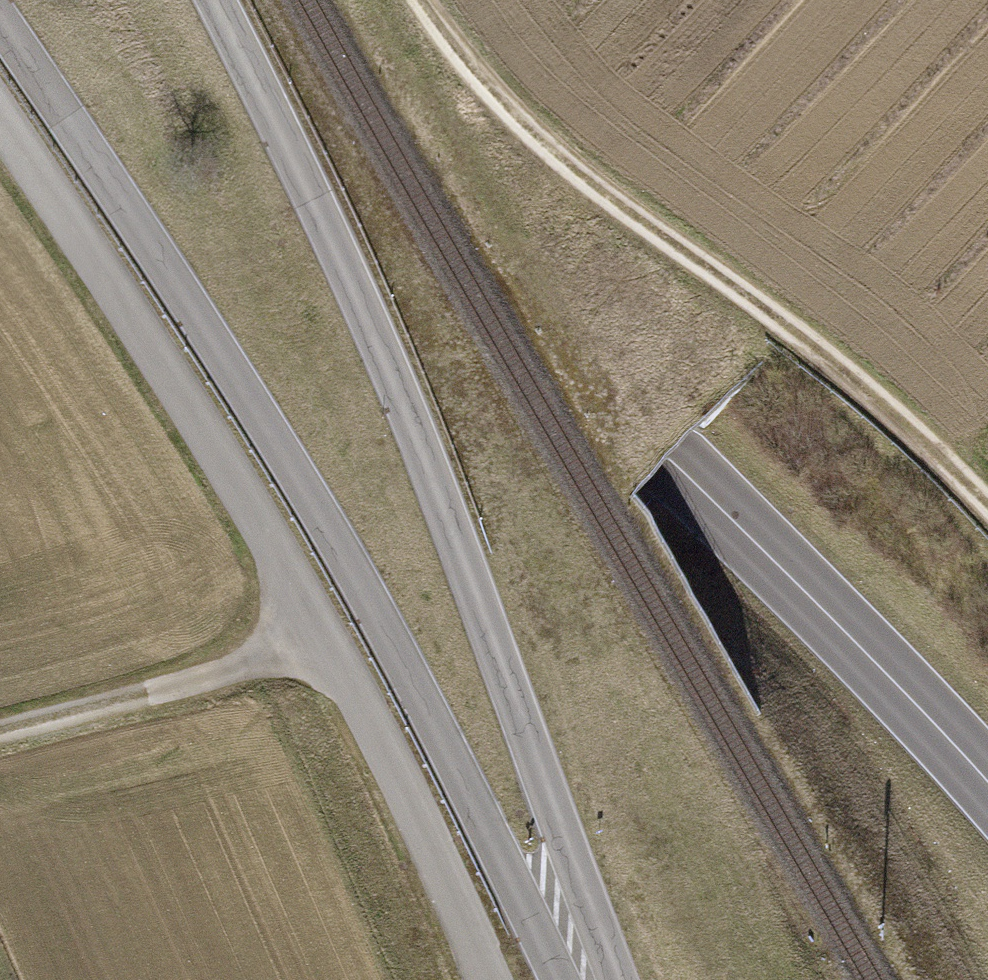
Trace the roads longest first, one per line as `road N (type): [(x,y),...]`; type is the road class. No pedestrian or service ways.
road 1 (secondary): [(203,0),(316,129),(670,461),(882,670),(987,789)]
road 2 (secondary): [(0,22),(281,444),(495,838),(561,979)]
road 3 (secondary): [(617,979),(444,500),(303,166),(218,0)]
road 4 (track): [(485,979),(330,641),(183,397),(0,119)]
road 5 (track): [(987,504),(796,333),(611,200),(515,119),(422,0)]
road 6 (track): [(0,728),(330,641)]

